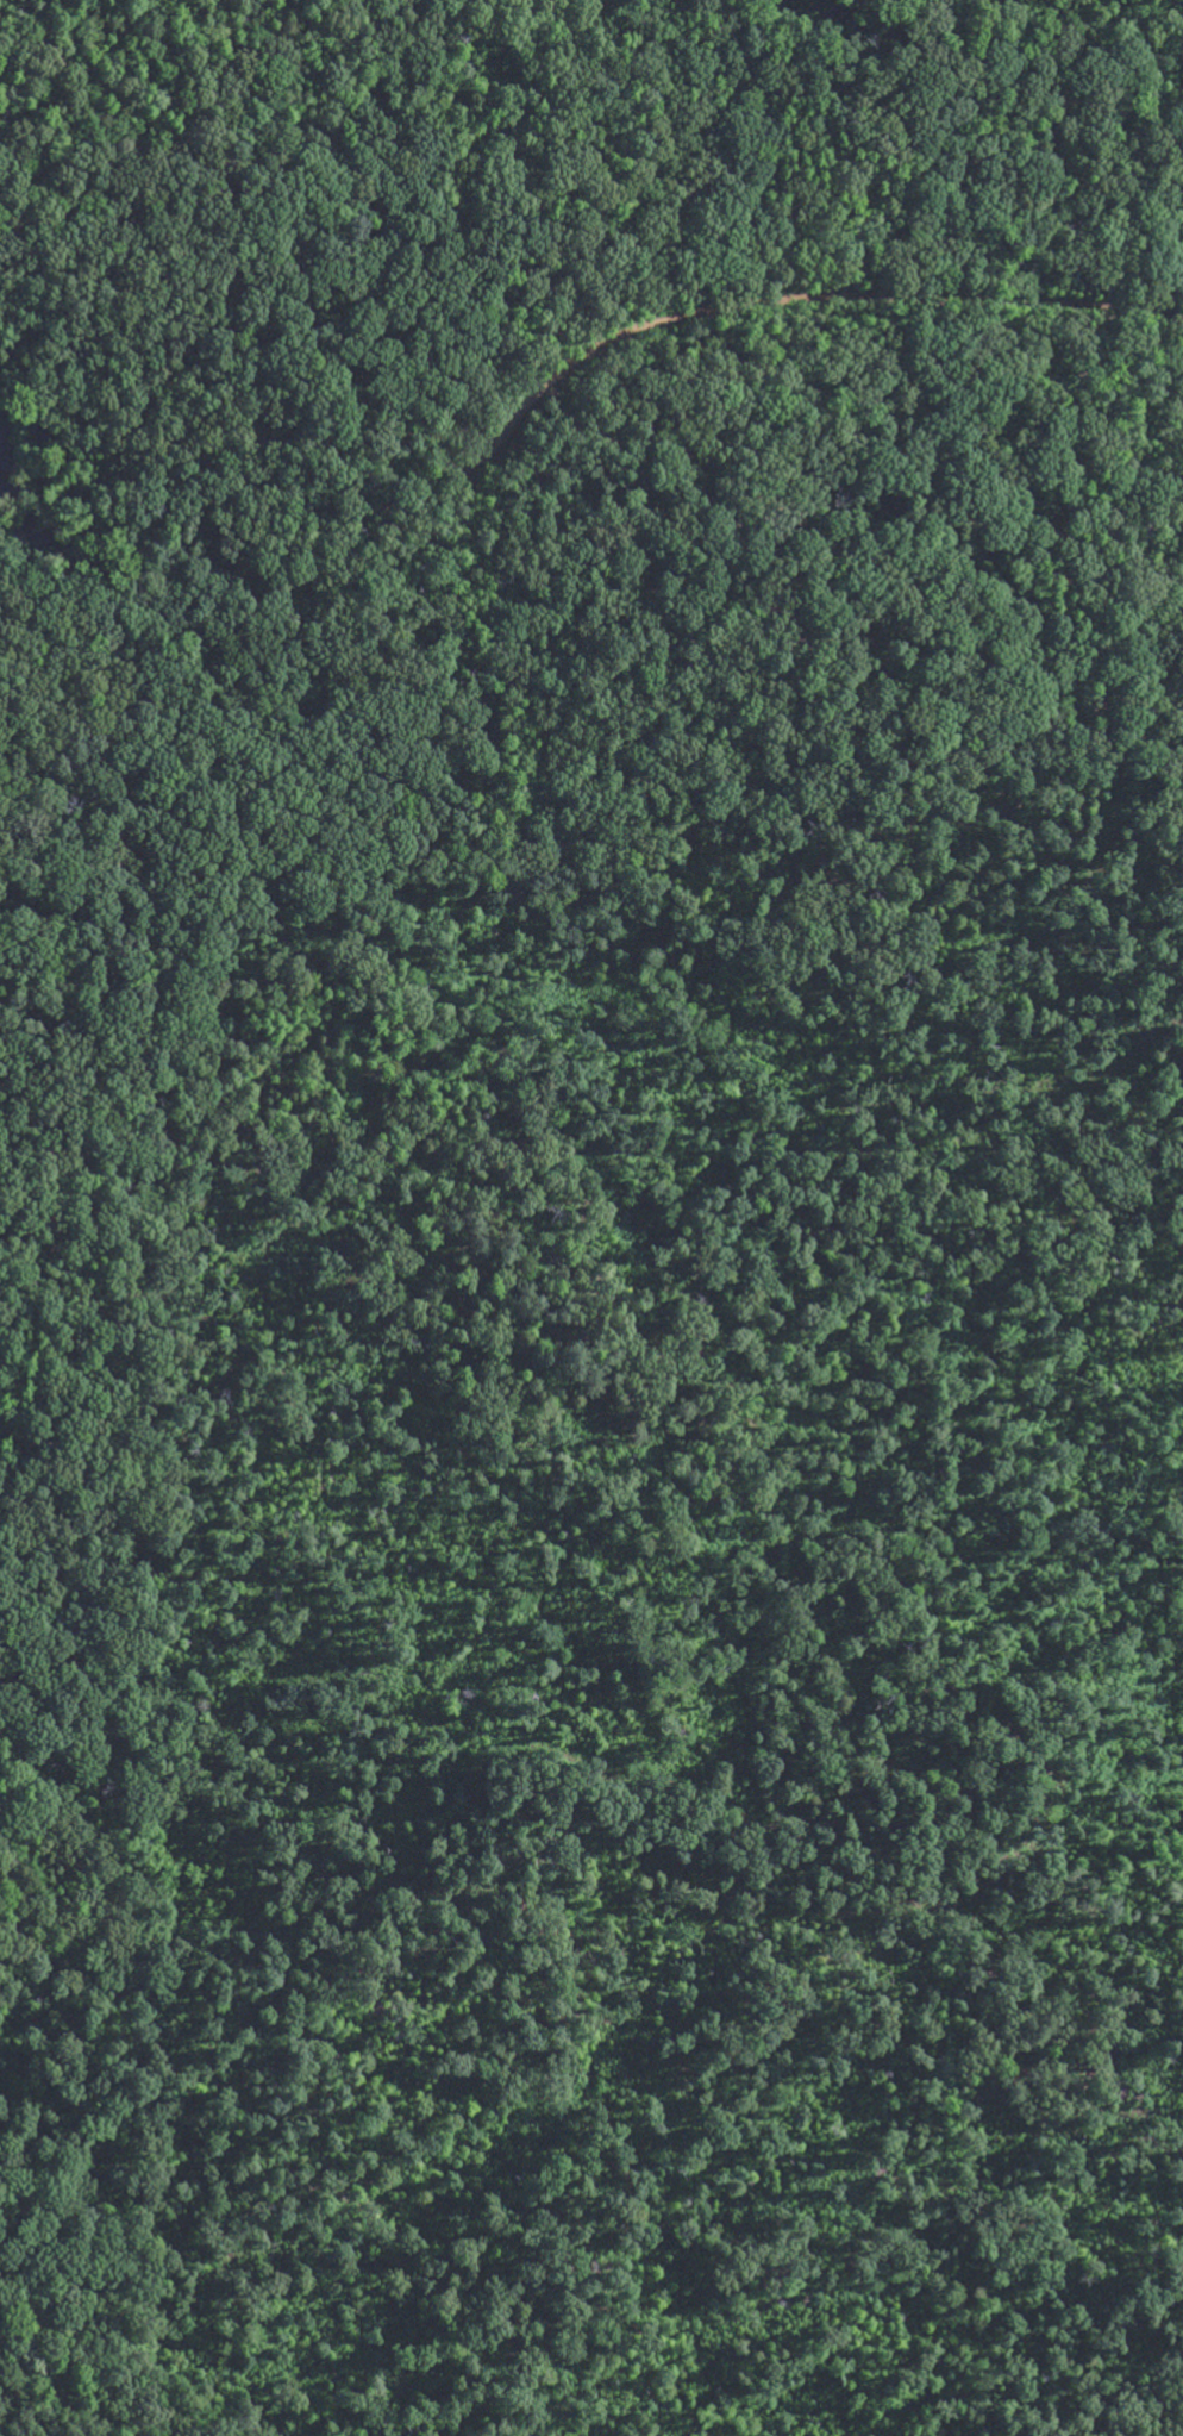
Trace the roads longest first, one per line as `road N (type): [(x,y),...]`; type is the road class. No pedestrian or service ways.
road 1 (residential): [(1182,312),(1066,289),(976,286),(776,295),(619,331),(553,367),(512,410),(486,450),(470,514)]

